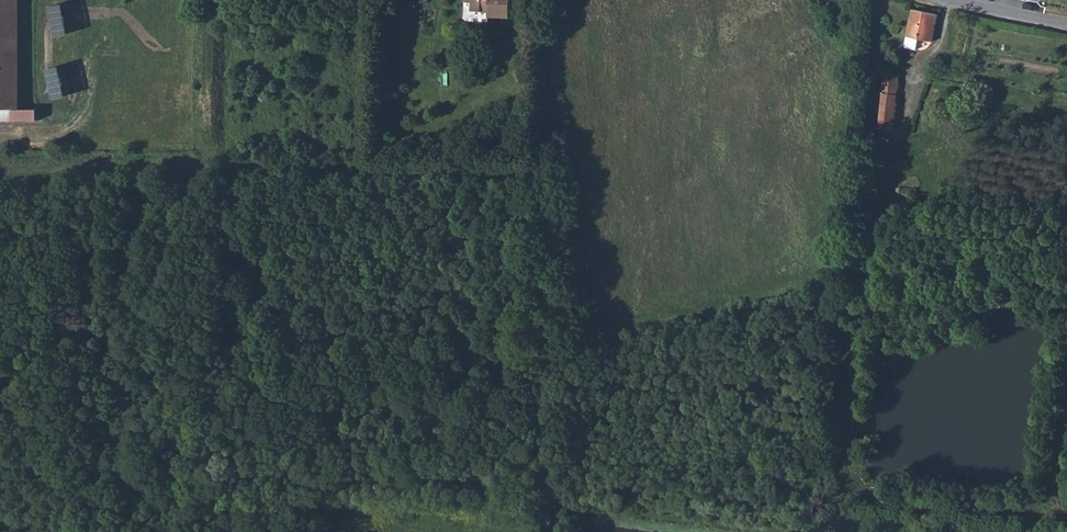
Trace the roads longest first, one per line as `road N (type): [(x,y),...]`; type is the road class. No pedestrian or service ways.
road 1 (track): [(0,465),(543,458)]
road 2 (track): [(0,167),(543,164)]
road 3 (track): [(540,0),(545,531)]

